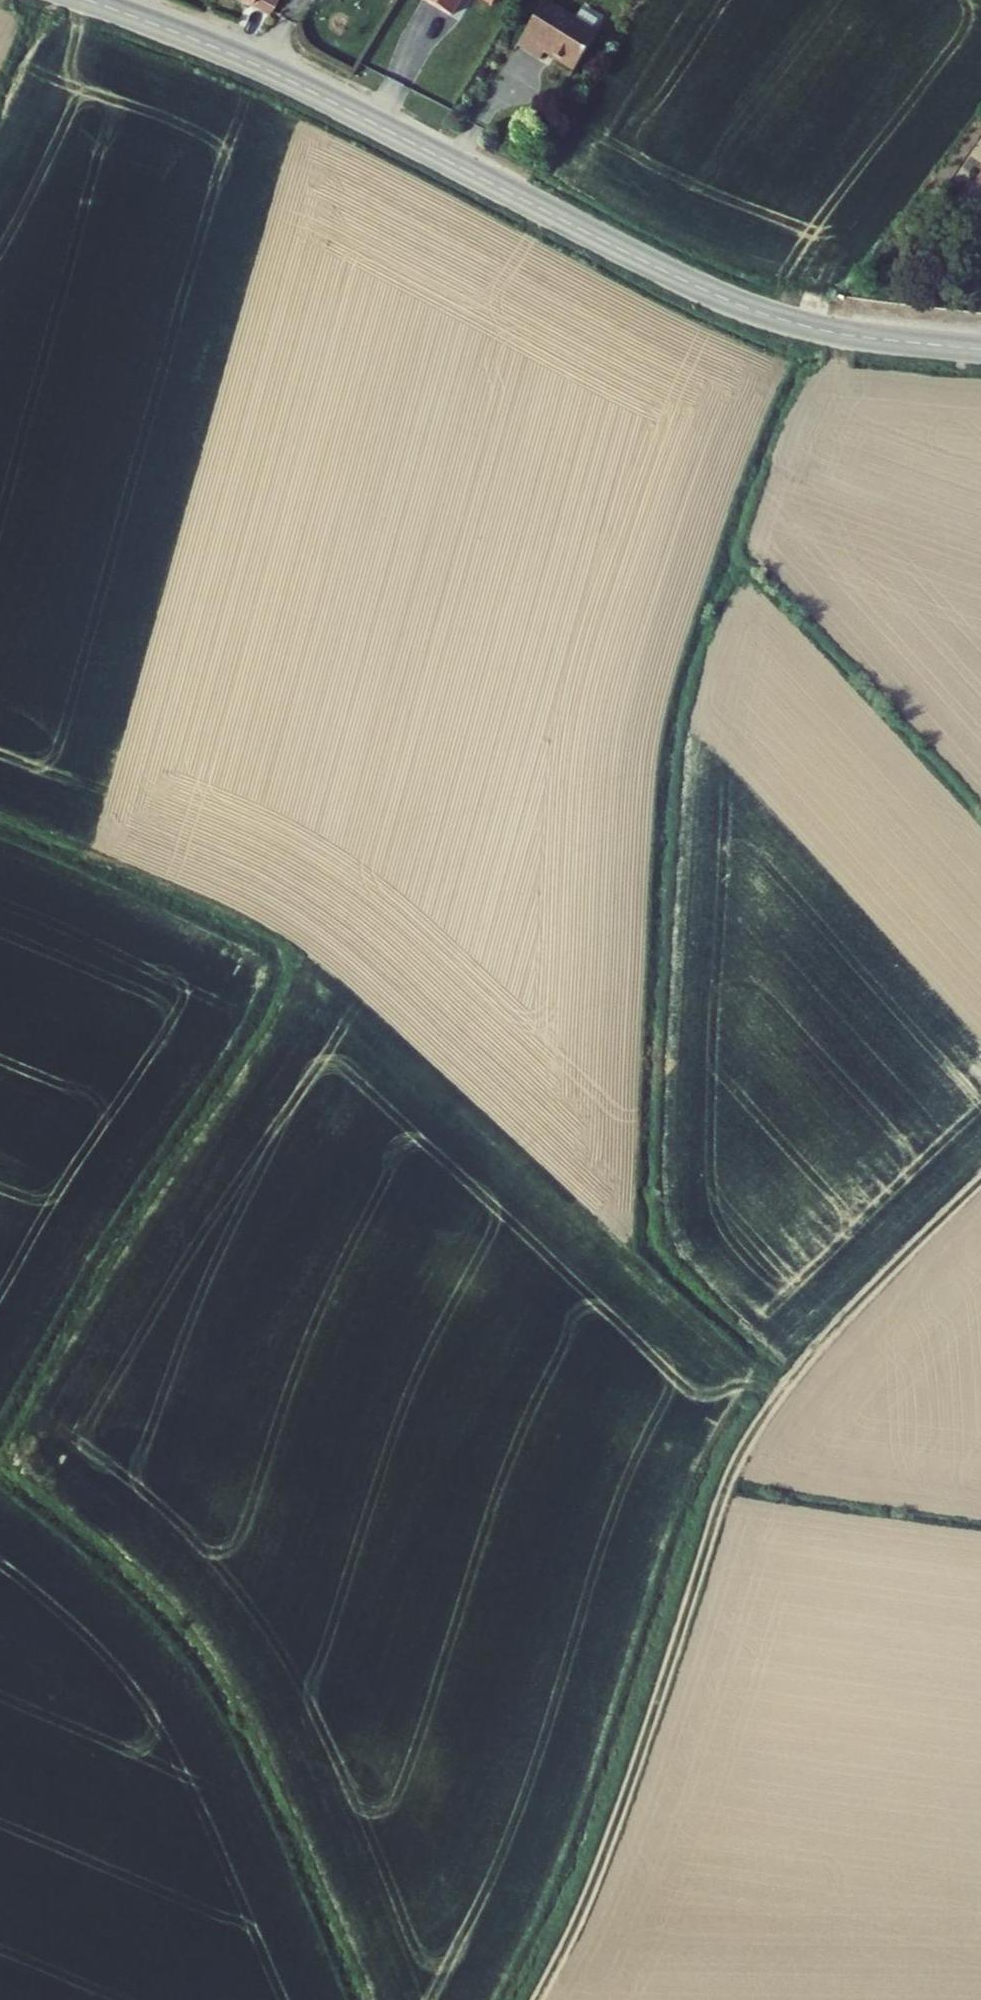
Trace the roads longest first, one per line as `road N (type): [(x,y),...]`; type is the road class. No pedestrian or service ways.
road 1 (tertiary): [(980,349),(845,334),(740,305),(265,69),(89,0)]
road 2 (track): [(980,1179),(815,1349),(743,1445),(635,1765),(536,1999)]

